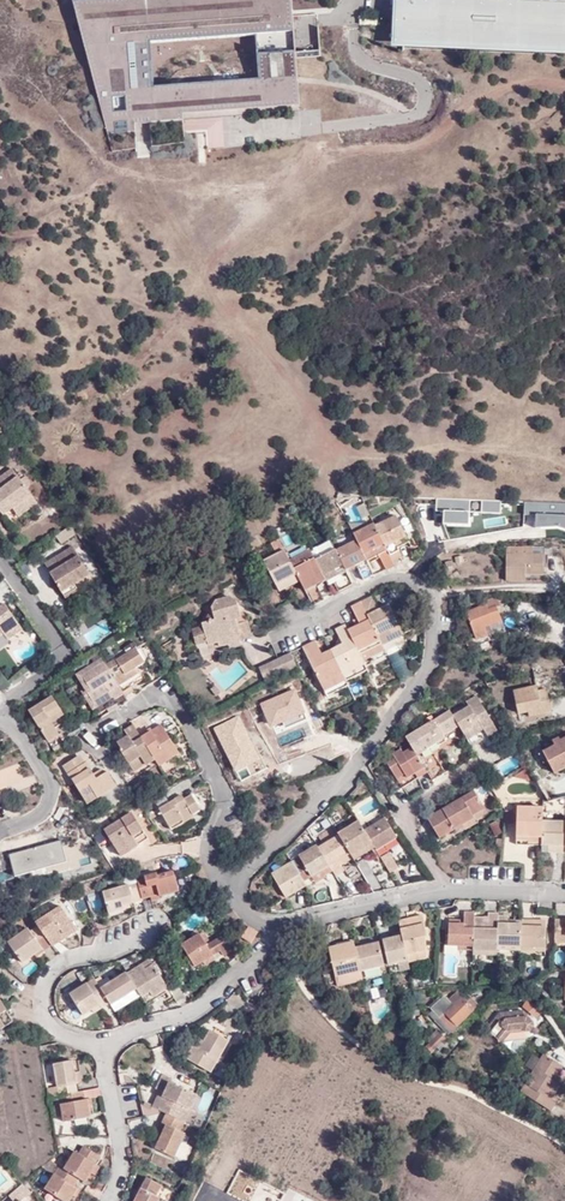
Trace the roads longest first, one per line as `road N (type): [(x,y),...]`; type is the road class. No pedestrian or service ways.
road 1 (residential): [(280,629),(391,580),(412,580),(435,602),(427,673),(362,757),(235,883)]
road 2 (residential): [(93,738),(152,701),(182,709),(231,801),(202,847),(203,859),(235,883)]
road 3 (residential): [(372,0),(345,22),(356,53),(421,81),(428,99),(417,114),(311,127)]
road 4 (residential): [(151,932),(129,946),(54,965),(45,986),(46,1015),(65,1037),(104,1045)]
road 5 (residential): [(104,1045),(195,1009),(239,976),(273,928)]
road 6 (residential): [(0,711),(64,659),(63,642),(0,550)]
road 7 (residential): [(487,760),(404,814),(448,889)]
road 8 (residential): [(273,928),(448,889)]
road 9 (residential): [(107,1200),(121,1160),(104,1045)]

